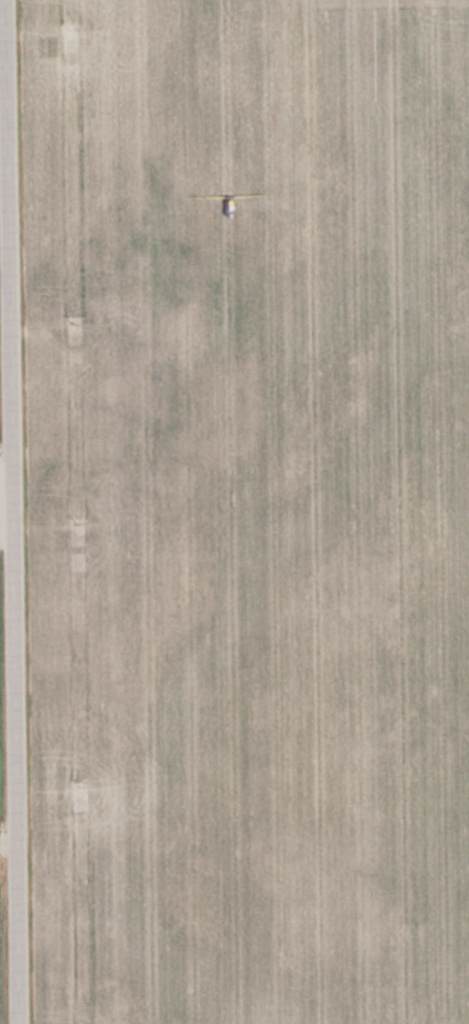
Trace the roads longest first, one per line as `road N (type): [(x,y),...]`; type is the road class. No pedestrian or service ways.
road 1 (residential): [(21,1023),(9,0)]

